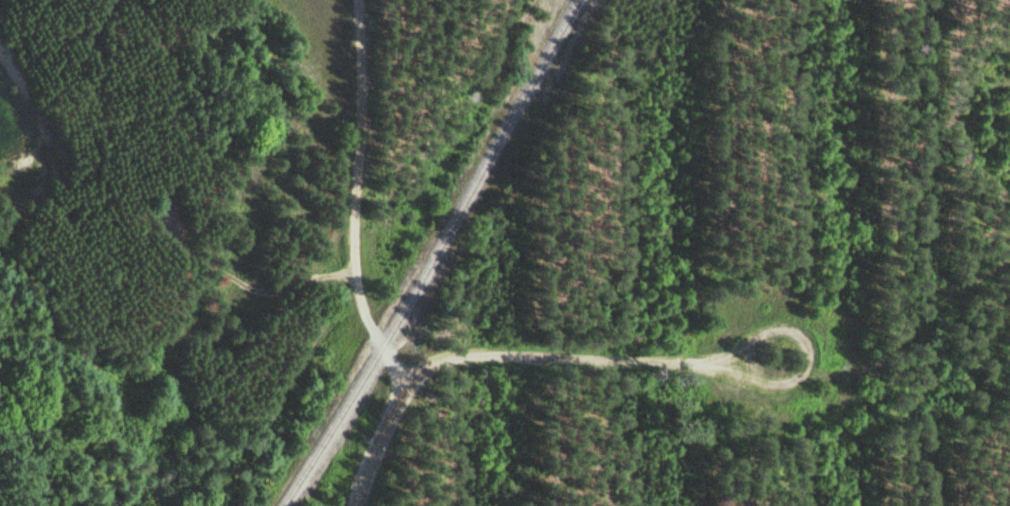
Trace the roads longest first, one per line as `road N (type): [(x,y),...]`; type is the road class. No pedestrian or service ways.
road 1 (residential): [(356,505),(407,384),(378,347),(352,242),(354,0)]
road 2 (residential): [(734,366),(491,352),(431,362),(407,384)]
road 3 (track): [(1009,258),(863,366),(826,378),(734,366)]

